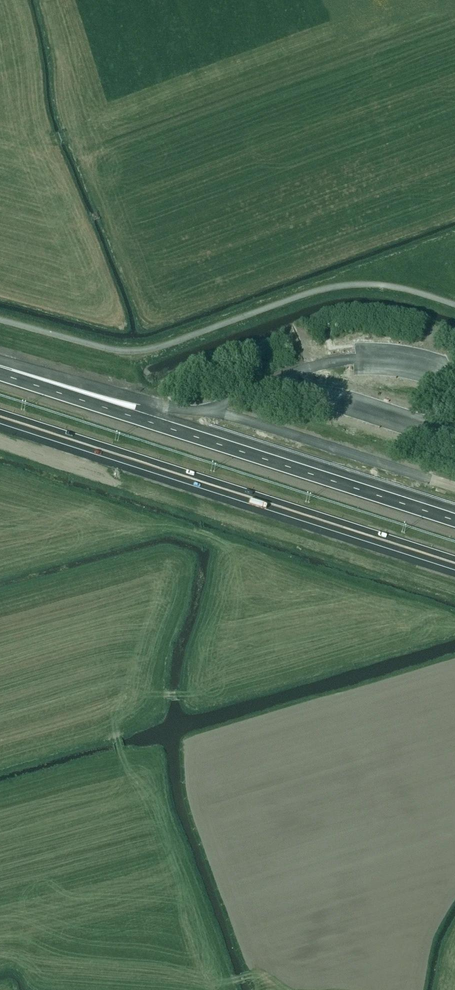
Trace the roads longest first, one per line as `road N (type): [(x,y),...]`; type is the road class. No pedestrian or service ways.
road 1 (motorway): [(454,520),(0,373)]
road 2 (motorway): [(0,419),(454,565)]
road 3 (motorway): [(198,411),(0,360)]

